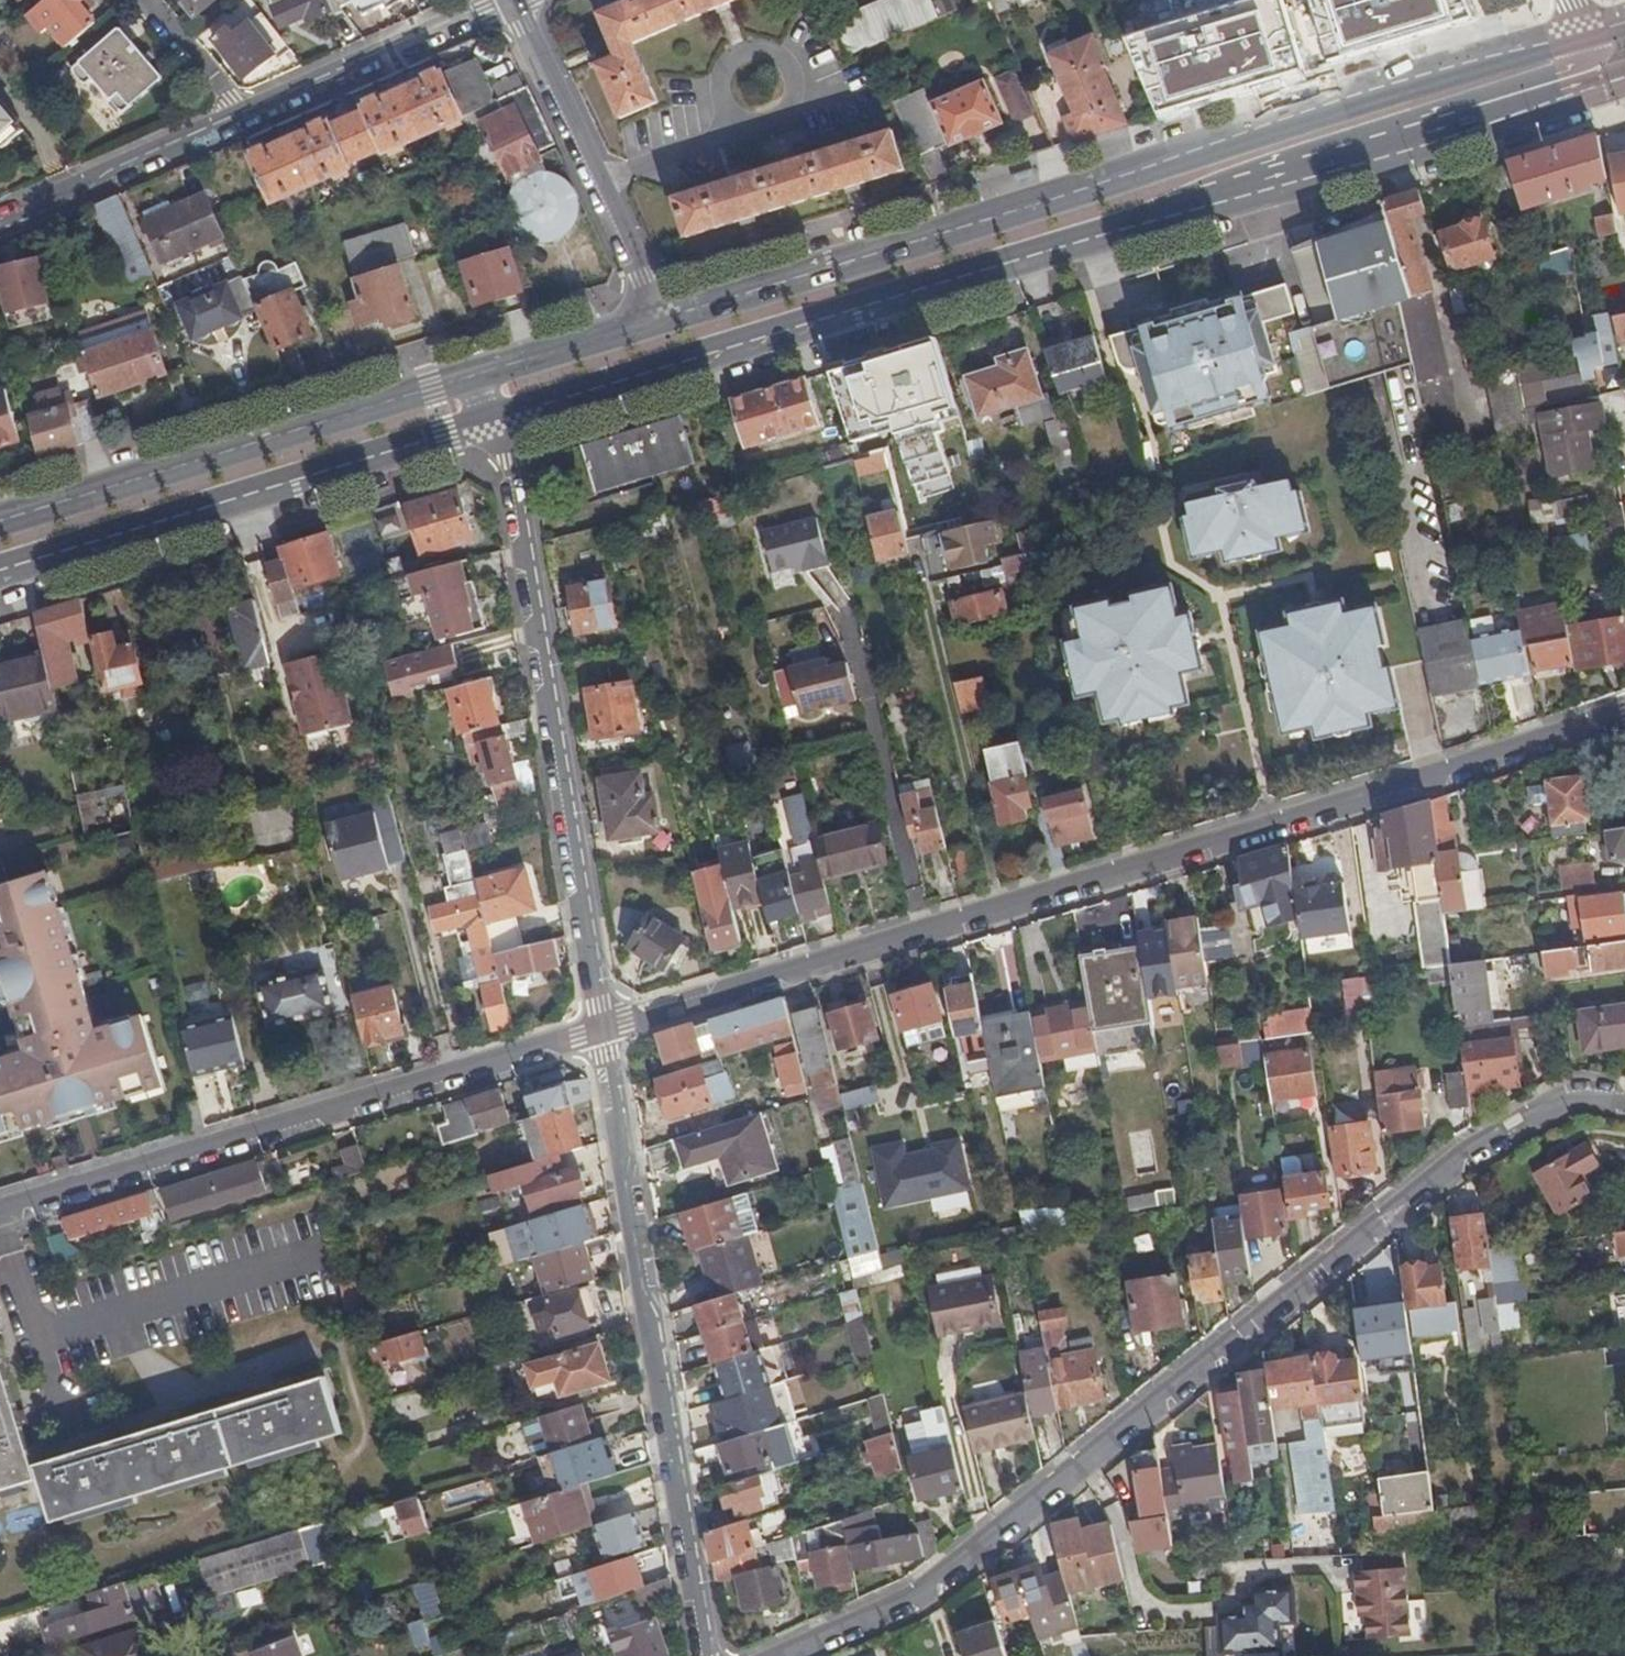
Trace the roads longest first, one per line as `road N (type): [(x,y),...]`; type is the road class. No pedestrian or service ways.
road 1 (primary): [(503,420),(1588,91)]
road 2 (residential): [(1624,716),(1449,777),(1001,904),(602,1032)]
road 3 (residential): [(783,1655),(937,1583),(1469,1152),(1572,1095),(1624,1101)]
road 4 (primary): [(1586,31),(661,320)]
road 5 (residential): [(705,1655),(620,1176),(602,1032)]
road 6 (residential): [(602,1032),(0,1212)]
road 7 (residential): [(602,1032),(503,420)]
road 8 (primary): [(0,571),(503,420)]
road 9 (primary): [(483,377),(0,523)]
road 10 (residential): [(511,1),(661,320)]
road 11 (residential): [(241,114),(511,1)]
road 12 (residential): [(0,224),(241,114)]
road 13 (primary): [(661,320),(483,377)]
road 14 (unclassified): [(142,0),(241,114)]

